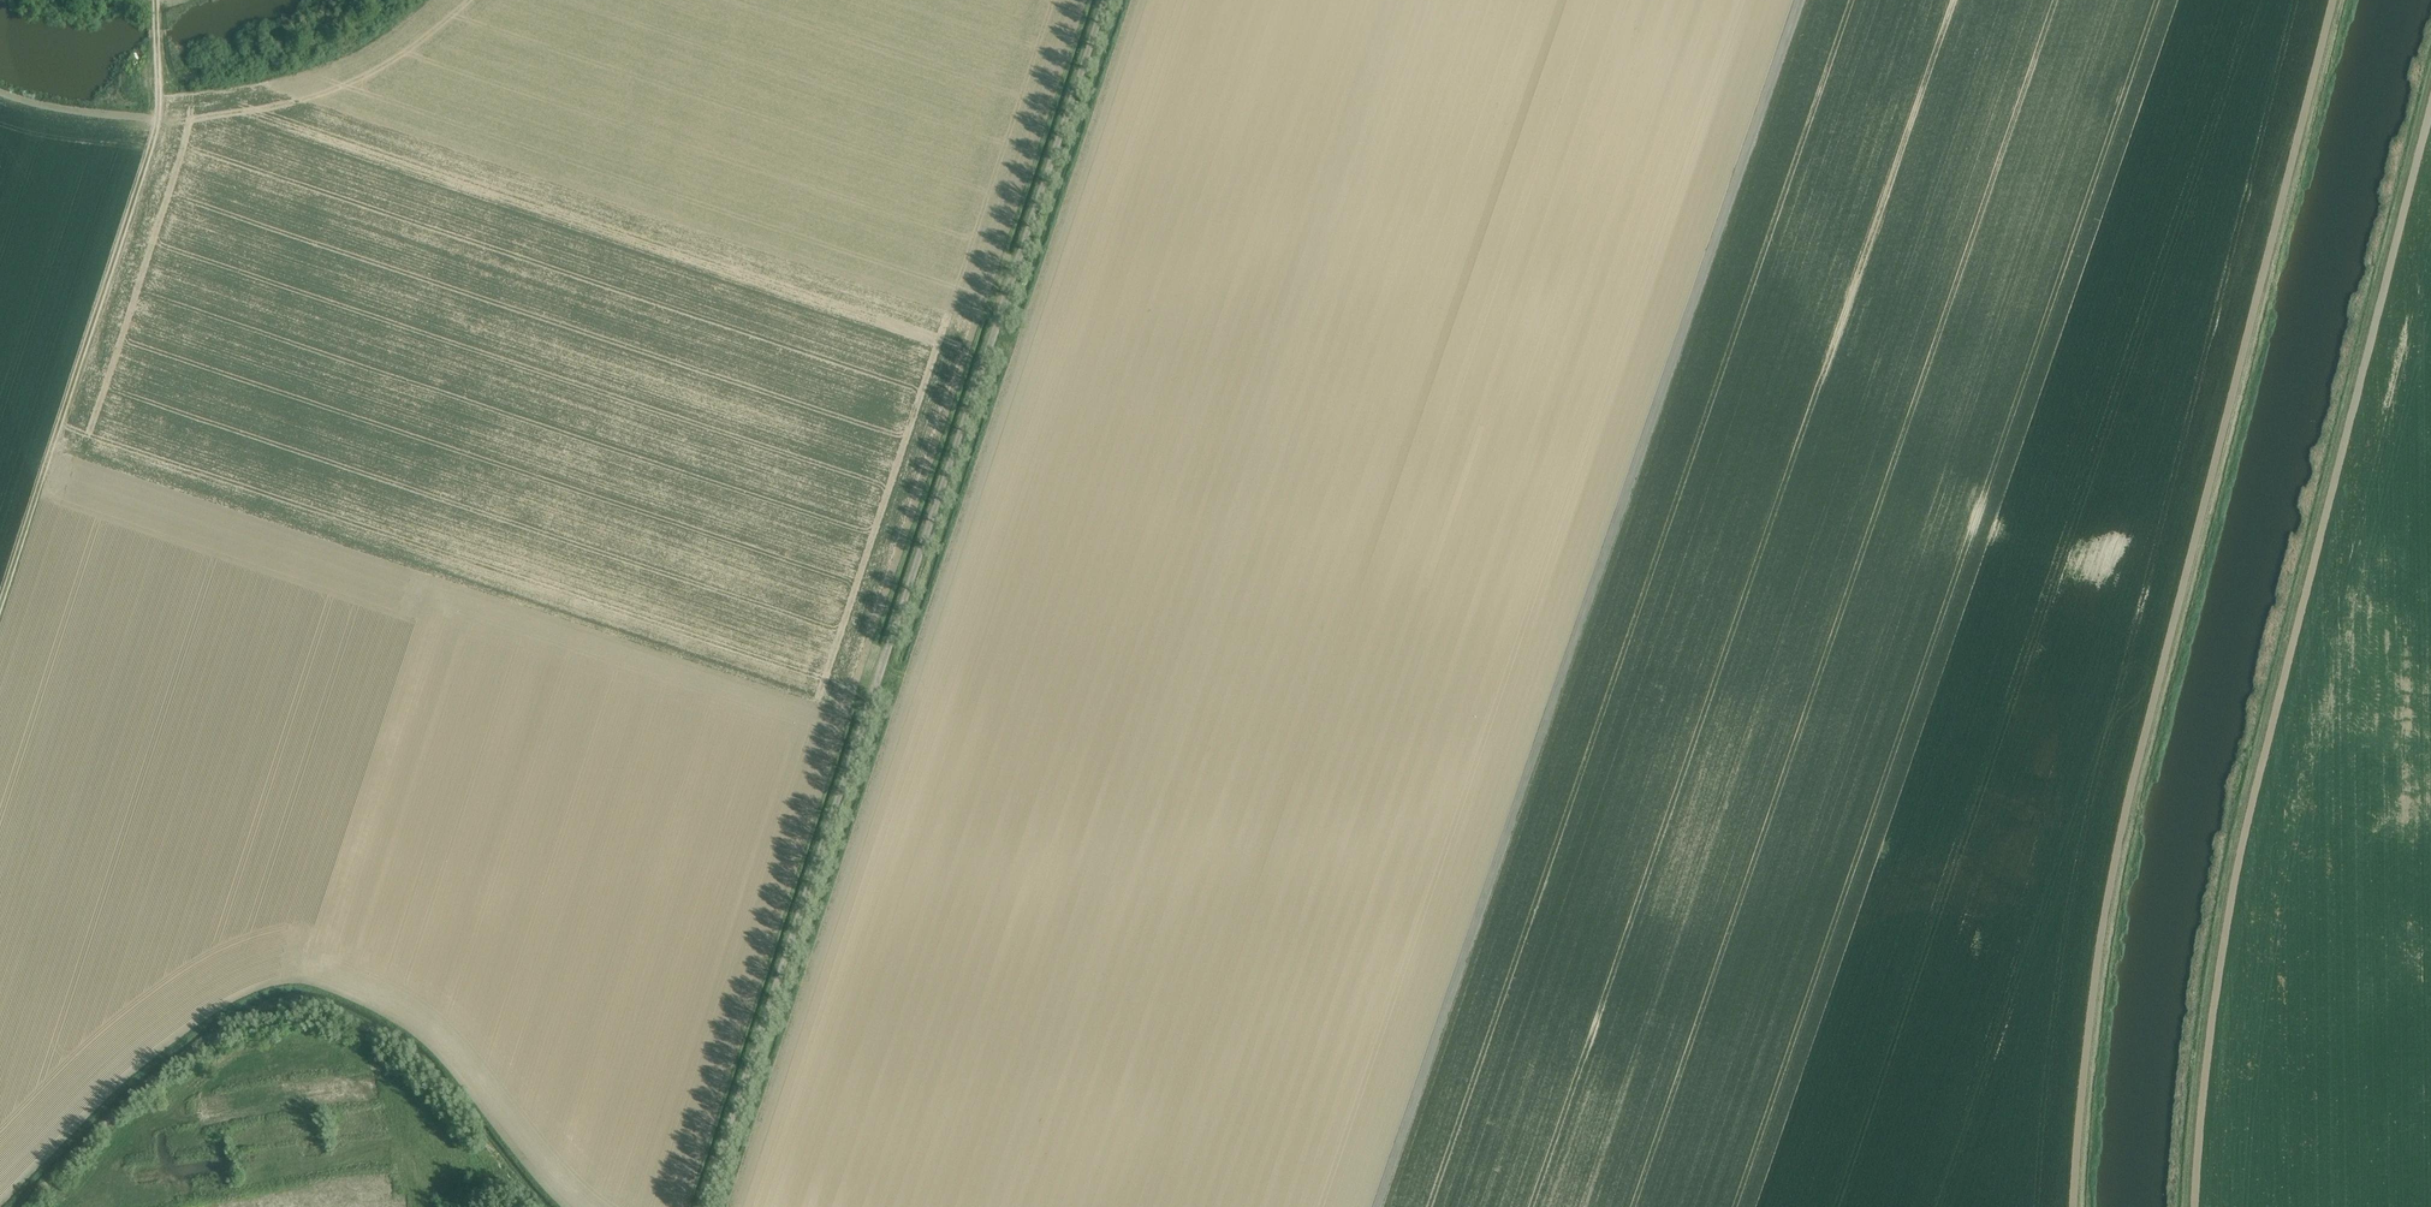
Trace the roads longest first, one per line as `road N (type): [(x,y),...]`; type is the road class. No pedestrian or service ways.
road 1 (unclassified): [(704,1206),(1106,0)]
road 2 (track): [(0,605),(147,150),(154,0)]

